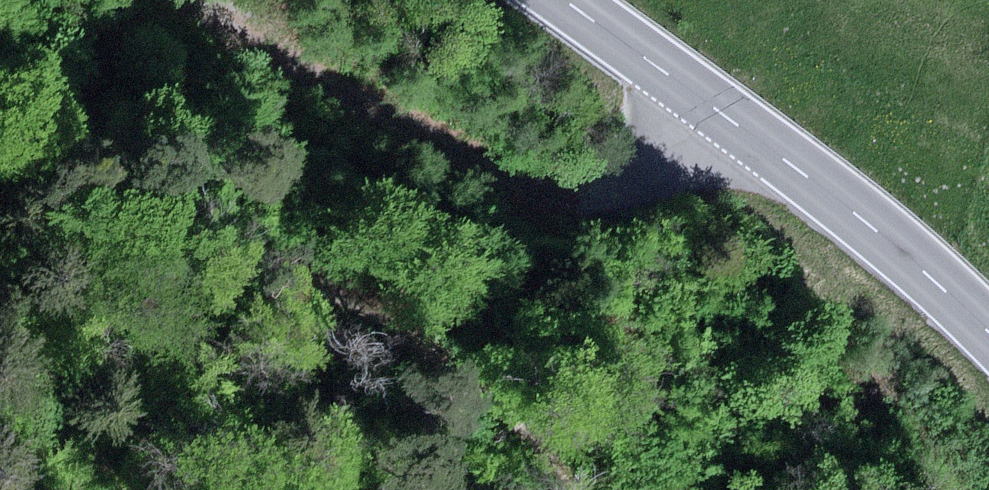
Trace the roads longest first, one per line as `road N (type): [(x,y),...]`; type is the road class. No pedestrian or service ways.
road 1 (track): [(571,489),(530,434),(423,338),(92,173),(31,125),(0,78)]
road 2 (track): [(779,156),(601,190),(538,185),(462,153),(192,0)]
road 3 (primary): [(988,332),(856,215),(568,0)]

